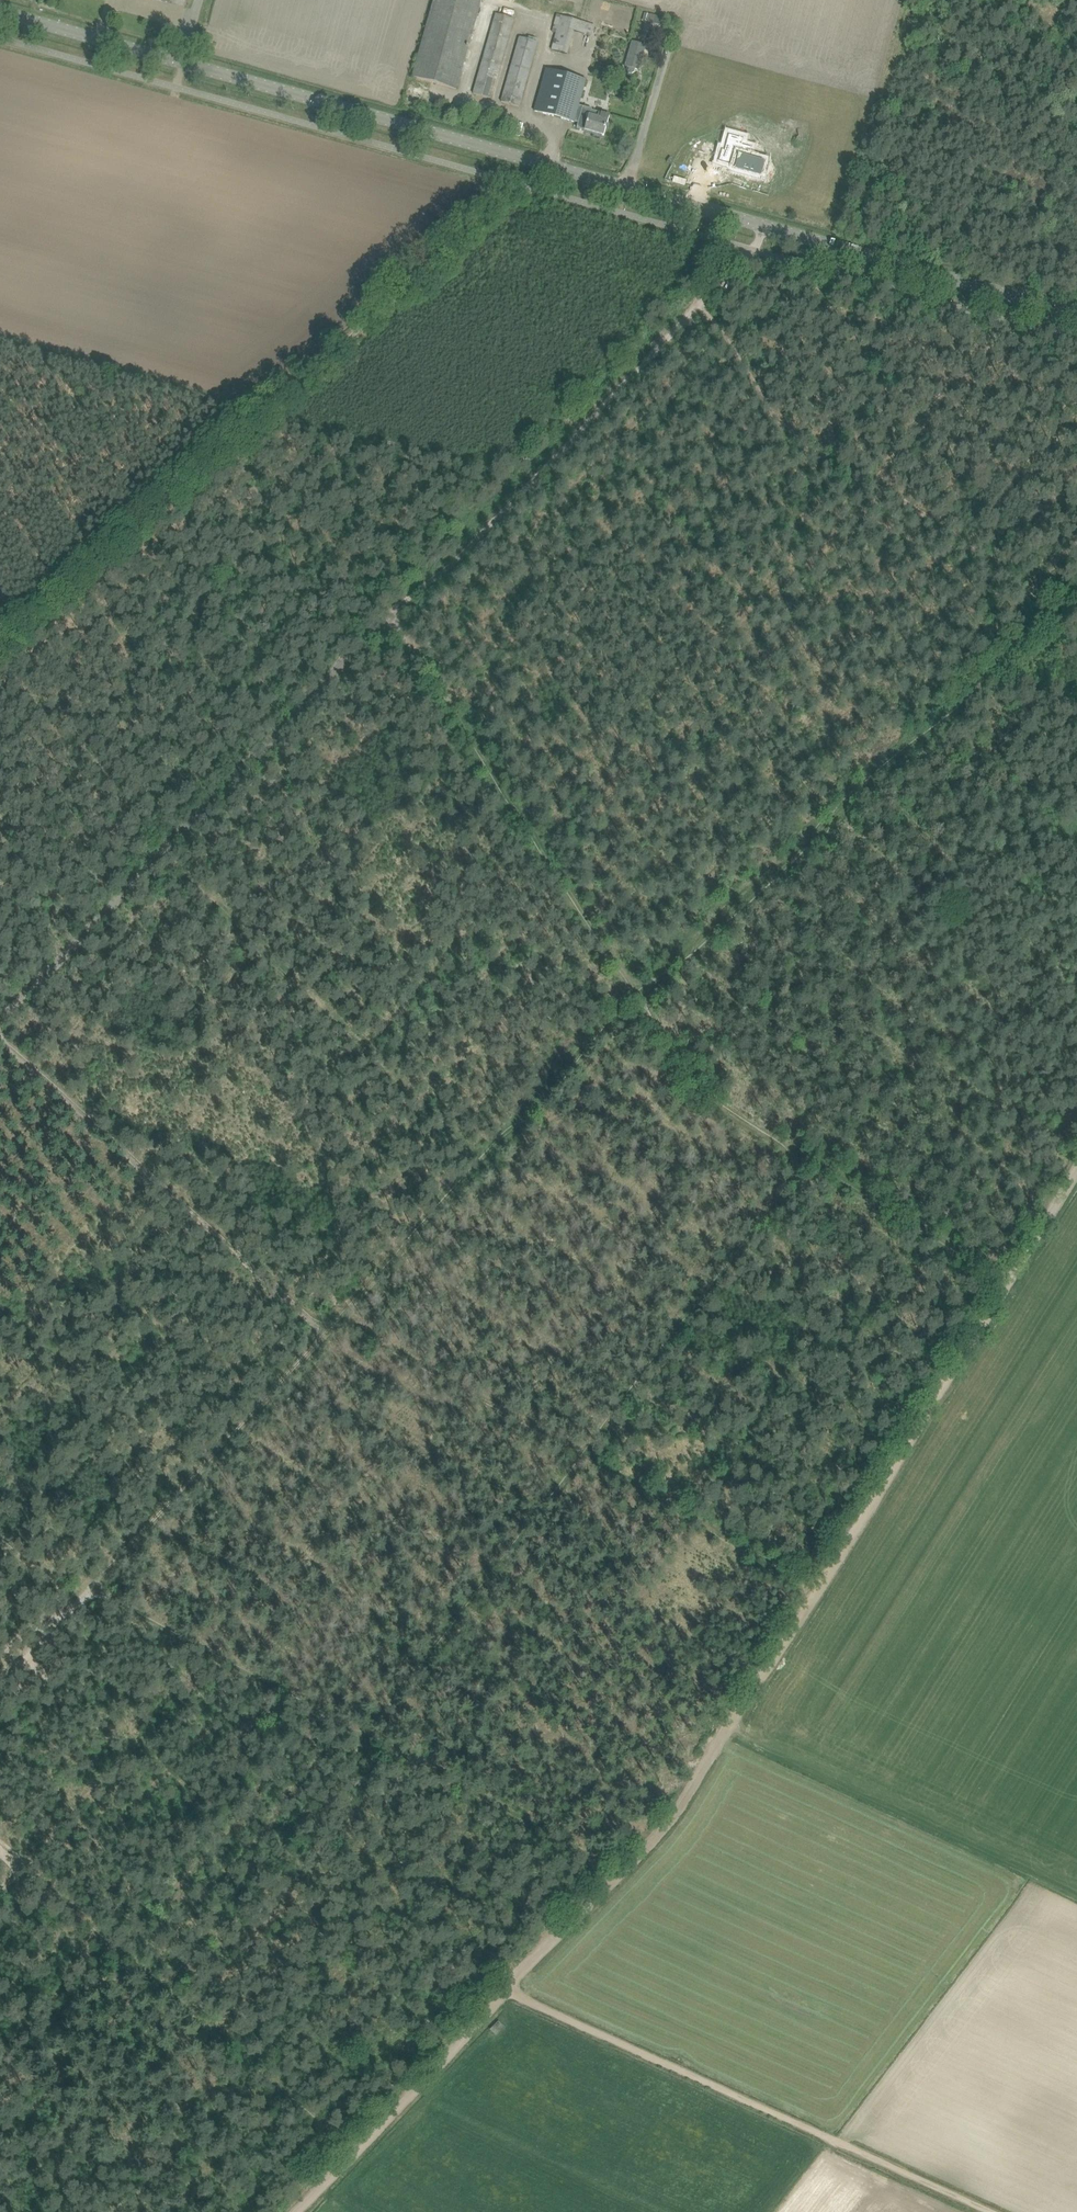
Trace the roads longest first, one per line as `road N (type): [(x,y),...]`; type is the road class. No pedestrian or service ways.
road 1 (tertiary): [(1076,314),(0,11)]
road 2 (track): [(0,1686),(633,993)]
road 3 (track): [(815,1155),(364,1736)]
road 4 (track): [(621,1874),(683,1800),(1021,1260)]
road 5 (track): [(0,645),(510,181)]
road 6 (track): [(172,1990),(364,1736),(87,1589)]
road 7 (track): [(1076,577),(633,993)]
road 8 (track): [(393,624),(0,1027)]
road 9 (track): [(817,1589),(334,1314)]
road 10 (track): [(988,2211),(508,1989)]
road 11 (track): [(758,250),(393,624)]
road 12 (track): [(350,2155),(172,1990),(0,1845)]
road 13 (track): [(1051,602),(922,510),(779,425),(701,310)]
road 14 (track): [(508,1989),(621,1874),(364,1736)]
road 15 (track): [(542,474),(653,565),(733,646),(845,795)]
road 16 (track): [(393,624),(633,993)]
road 17 (track): [(170,852),(477,1161)]
road 18 (track): [(0,1037),(323,1327)]
road 19 (track): [(508,1989),(295,2211)]
road 20 (track): [(192,1475),(0,1299)]
road 21 (track): [(633,993),(689,1076),(815,1155)]
road 22 (track): [(815,1155),(1021,1260)]

